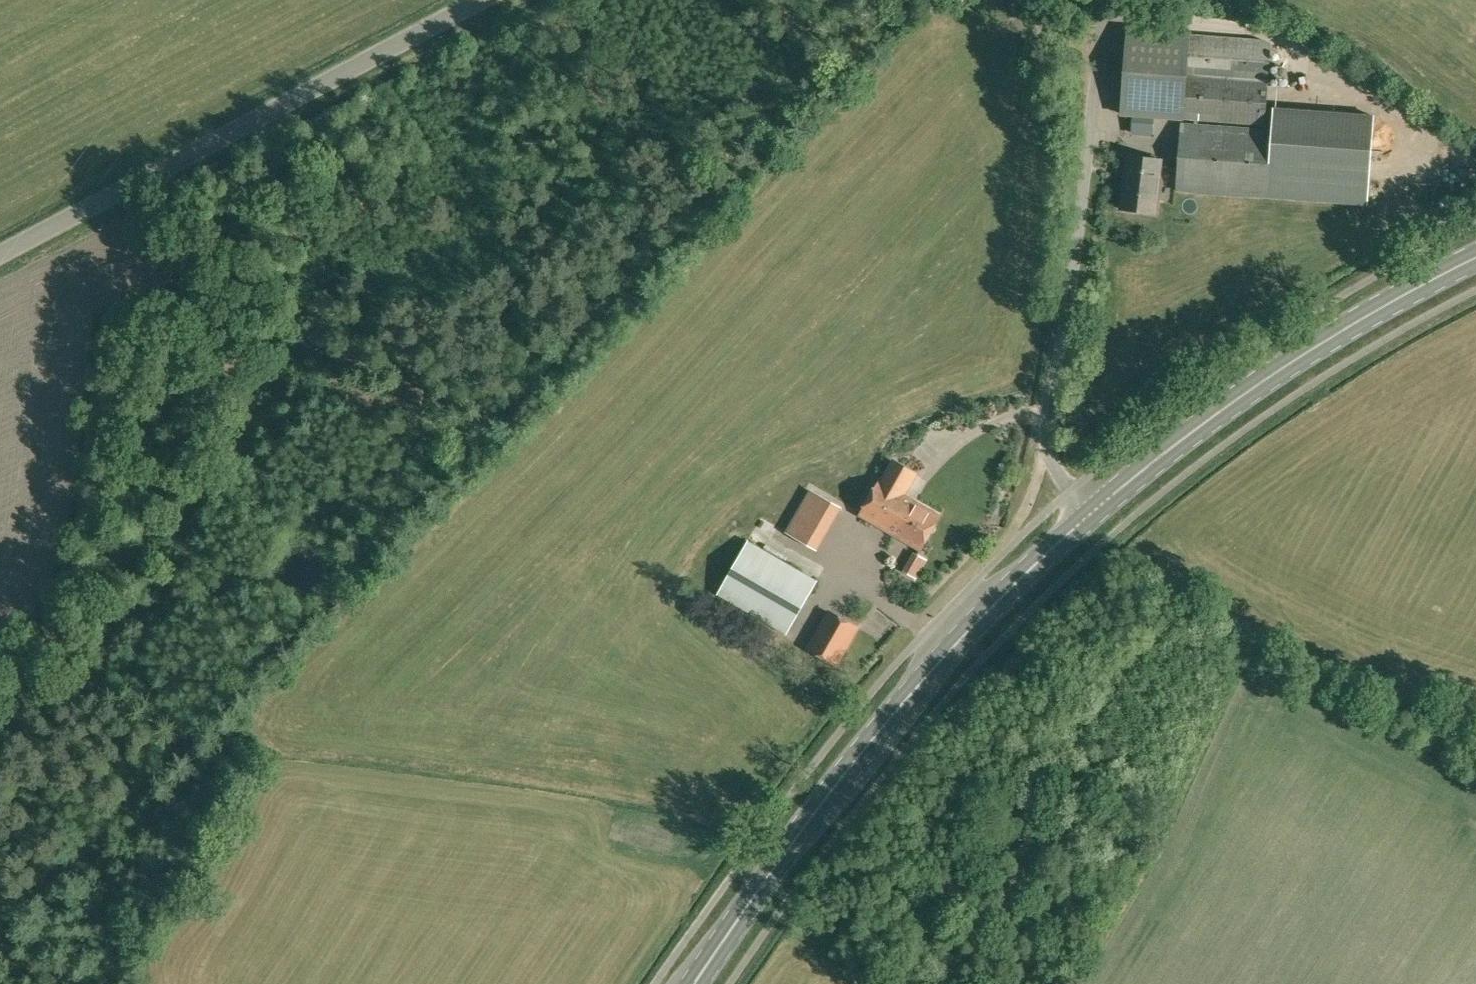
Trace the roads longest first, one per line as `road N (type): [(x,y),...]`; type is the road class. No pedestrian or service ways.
road 1 (track): [(0,935),(897,0)]
road 2 (secondary): [(700,983),(950,648),(1091,514)]
road 3 (unclassified): [(0,256),(488,0)]
road 4 (unclassified): [(1091,514),(1059,474),(1049,425),(1080,248),(1107,0)]
road 5 (secondary): [(1091,514),(1270,376),(1475,258)]

